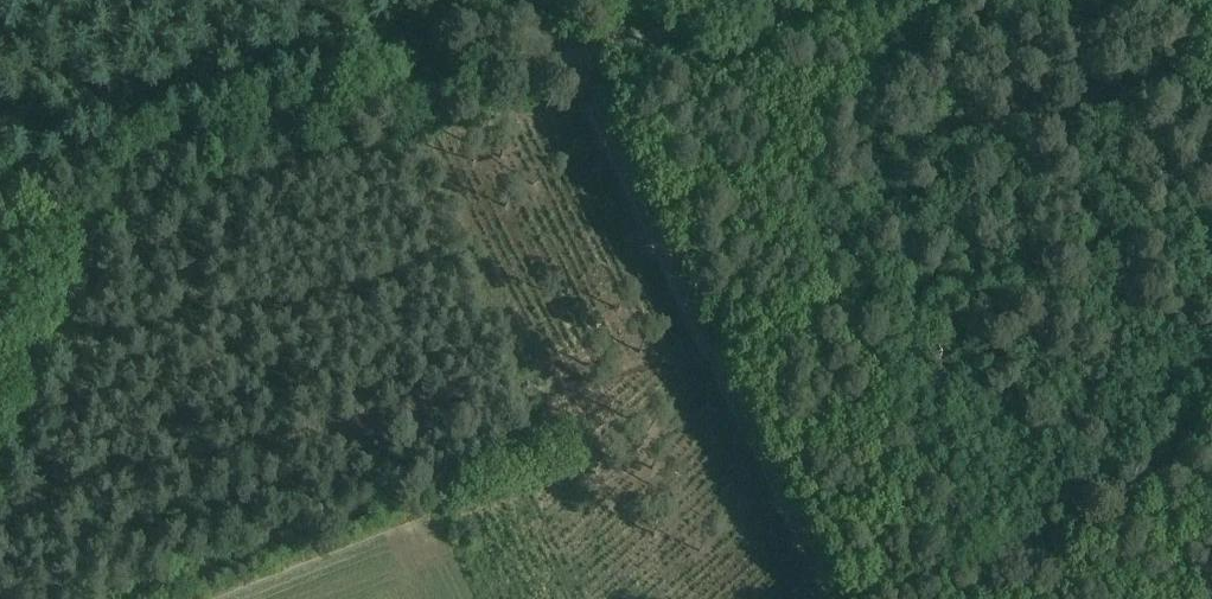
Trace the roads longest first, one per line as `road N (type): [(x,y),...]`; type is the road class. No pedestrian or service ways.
road 1 (unclassified): [(807,0),(0,193)]
road 2 (track): [(830,598),(541,0)]

